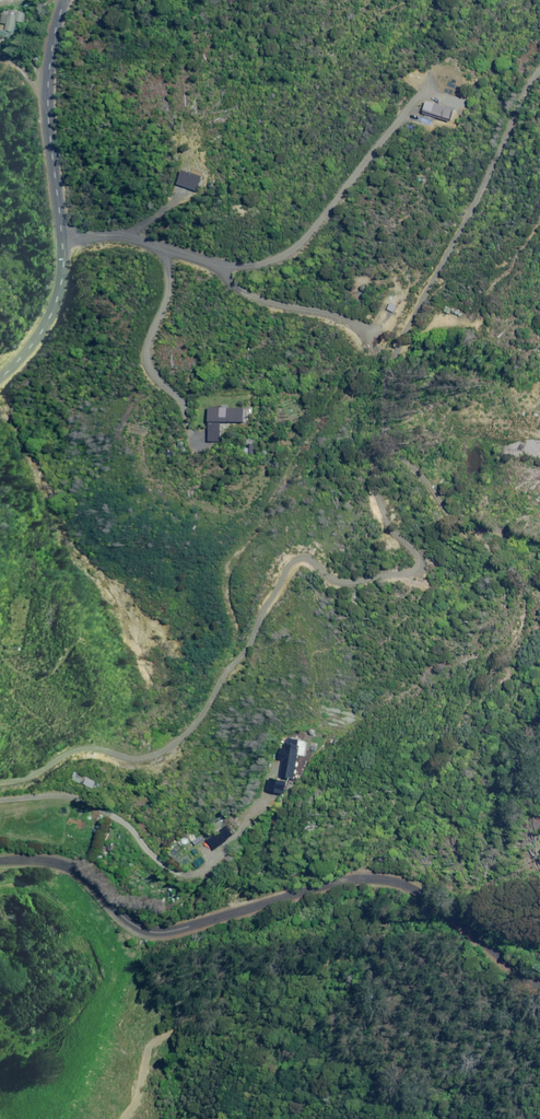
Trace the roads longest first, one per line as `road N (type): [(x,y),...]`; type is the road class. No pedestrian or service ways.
road 1 (unclassified): [(0,857),(55,859),(76,868),(153,932),(189,930),(361,879),(417,889),(539,980)]
road 2 (track): [(374,879),(485,681),(530,624),(539,582)]
road 3 (track): [(539,578),(438,514),(436,475),(460,467),(539,469)]
road 4 (unclassified): [(63,246),(50,66),(65,0)]
road 5 (residential): [(227,269),(134,240),(101,236),(63,246)]
road 6 (unclassified): [(0,378),(41,329),(63,246)]

